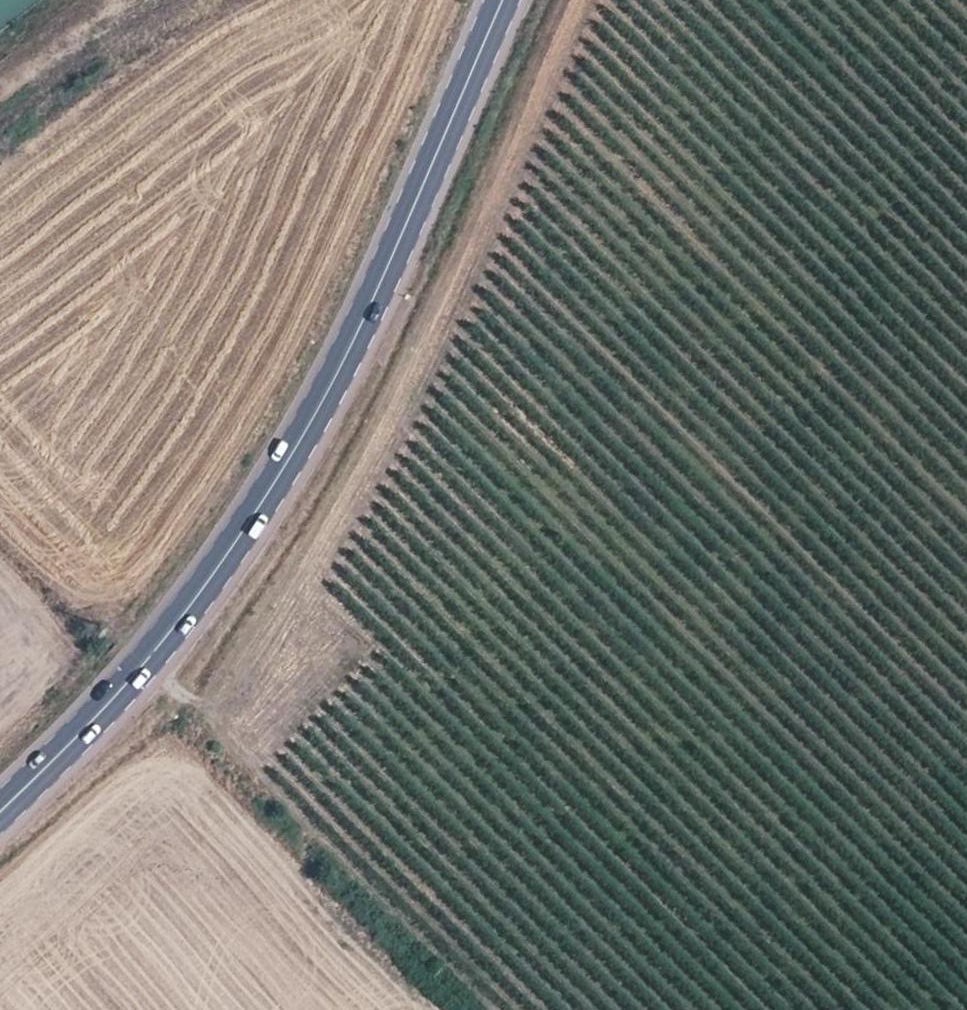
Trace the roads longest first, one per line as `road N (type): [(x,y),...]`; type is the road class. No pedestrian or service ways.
road 1 (secondary): [(0,810),(134,673),(265,497),(320,404),(506,0)]

